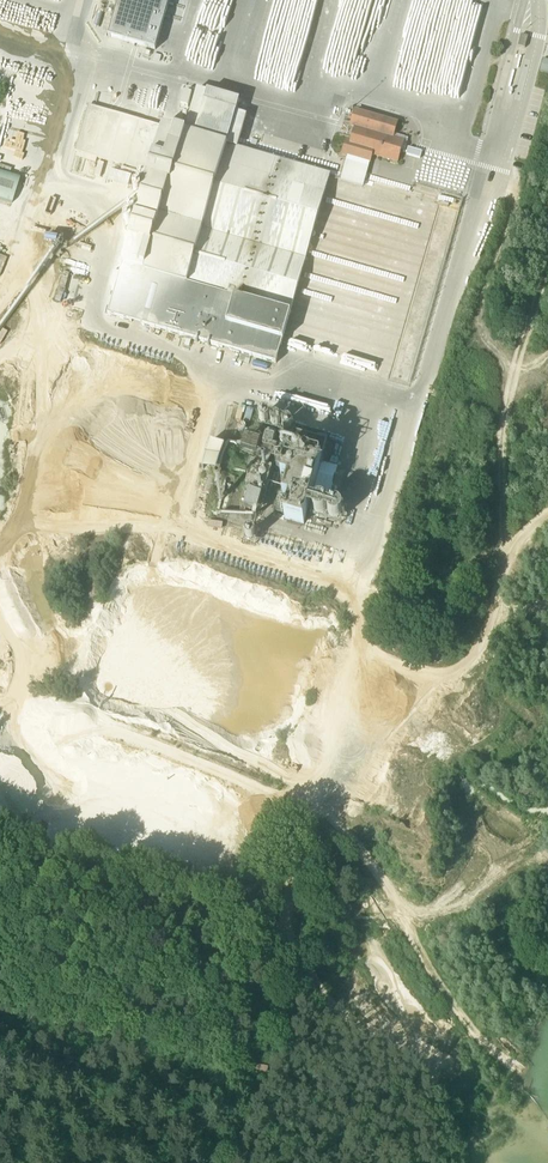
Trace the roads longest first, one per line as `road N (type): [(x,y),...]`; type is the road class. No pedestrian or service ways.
road 1 (track): [(354,659),(374,655),(435,670),(458,665),(491,629),(508,395),(547,267)]
road 2 (track): [(325,798),(330,710),(354,659),(352,604),(318,572),(165,527)]
road 3 (track): [(506,1070),(449,997),(383,878),(336,825),(325,798),(272,771)]
road 4 (track): [(547,351),(516,371),(480,334),(487,283),(512,217),(512,184),(491,168)]

